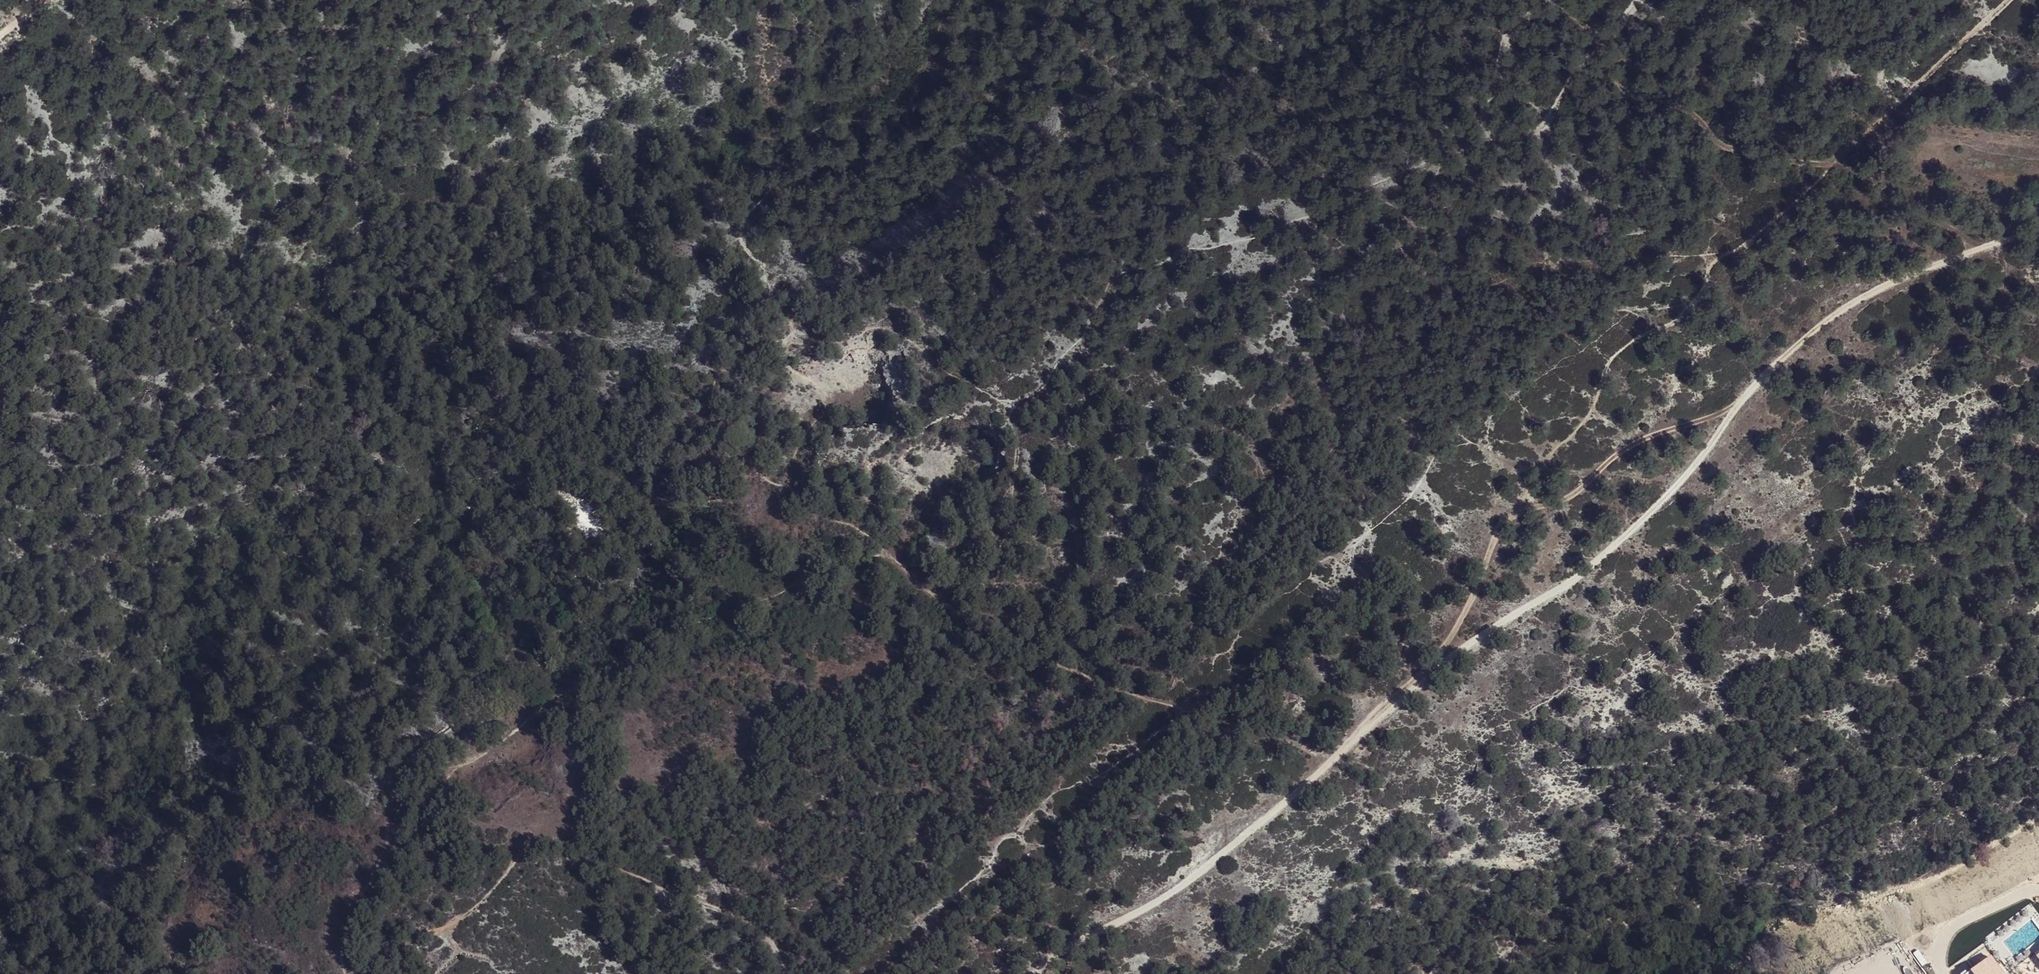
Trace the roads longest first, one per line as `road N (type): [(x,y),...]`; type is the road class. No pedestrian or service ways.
road 1 (track): [(1036,973),(1236,845),(1451,658),(1647,518),(1797,336),(1928,257),(2038,228)]
road 2 (track): [(1535,503),(1544,466),(1587,419),(1607,365),(1690,309),(1707,270),(1787,207),(2008,0)]
road 3 (track): [(1391,709),(1436,656),(1500,527),(1535,503),(1580,489),(1626,446),(1740,405)]

